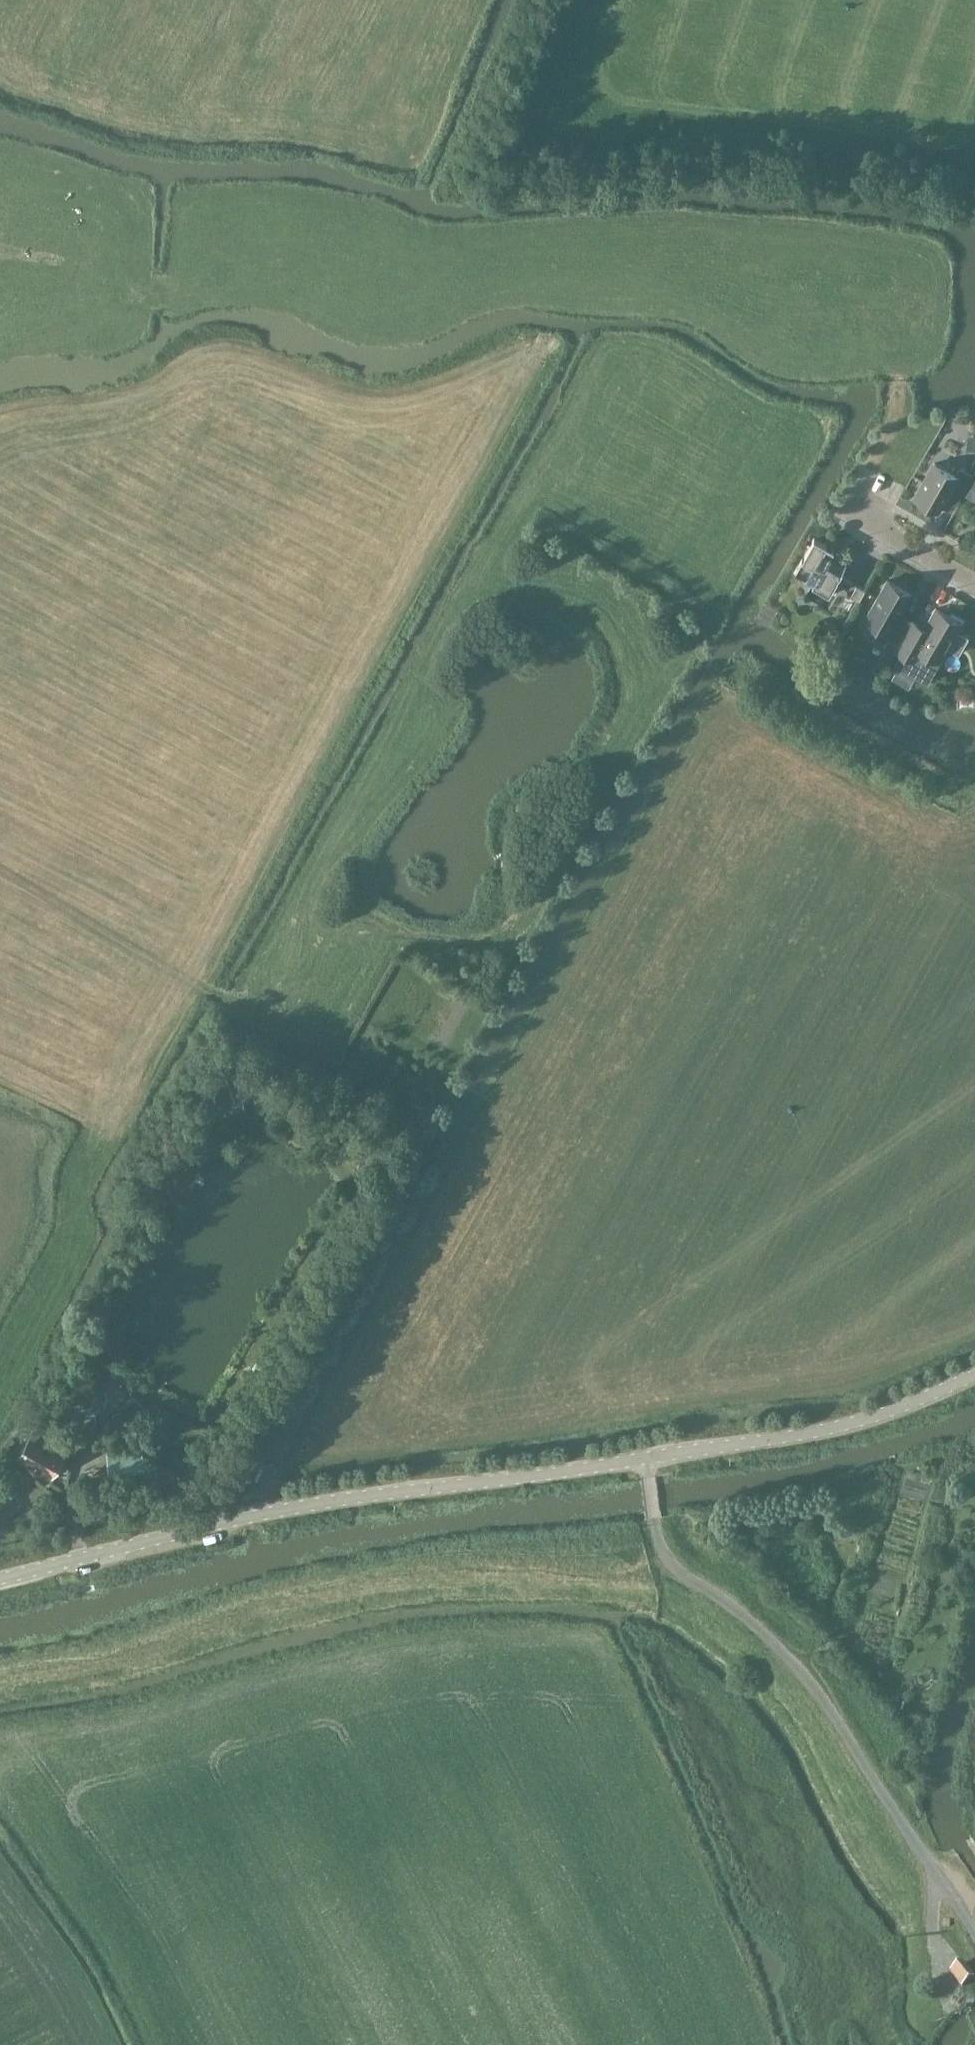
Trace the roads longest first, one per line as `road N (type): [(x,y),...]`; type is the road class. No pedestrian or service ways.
road 1 (tertiary): [(0,1580),(342,1499),(841,1426),(974,1374)]
road 2 (residential): [(974,582),(845,506)]

